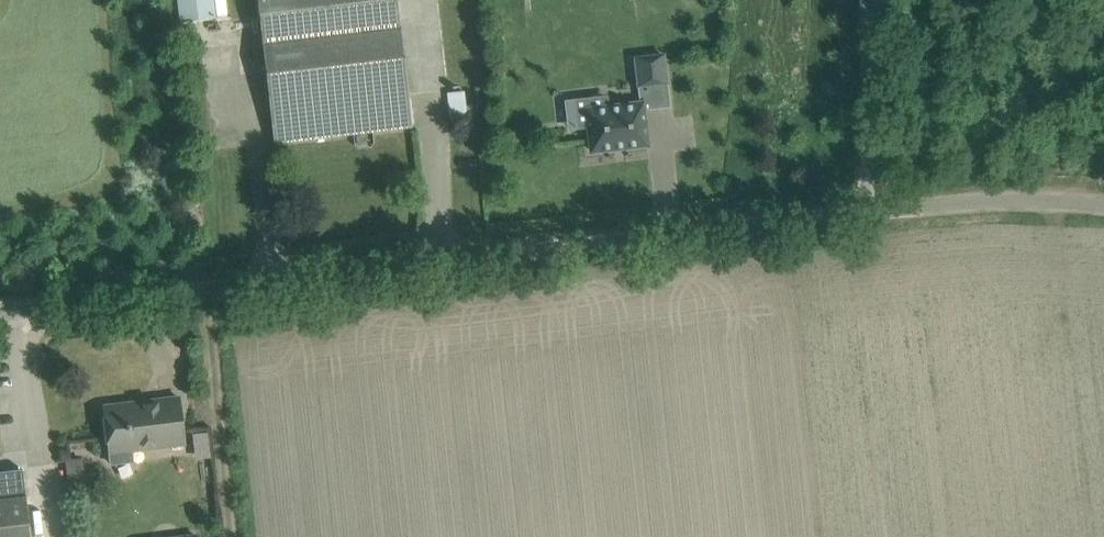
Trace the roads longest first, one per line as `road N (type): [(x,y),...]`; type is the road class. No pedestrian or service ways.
road 1 (unclassified): [(0,312),(875,209)]
road 2 (unclassified): [(1103,205),(875,209)]
road 3 (unclassified): [(875,209),(870,0)]

